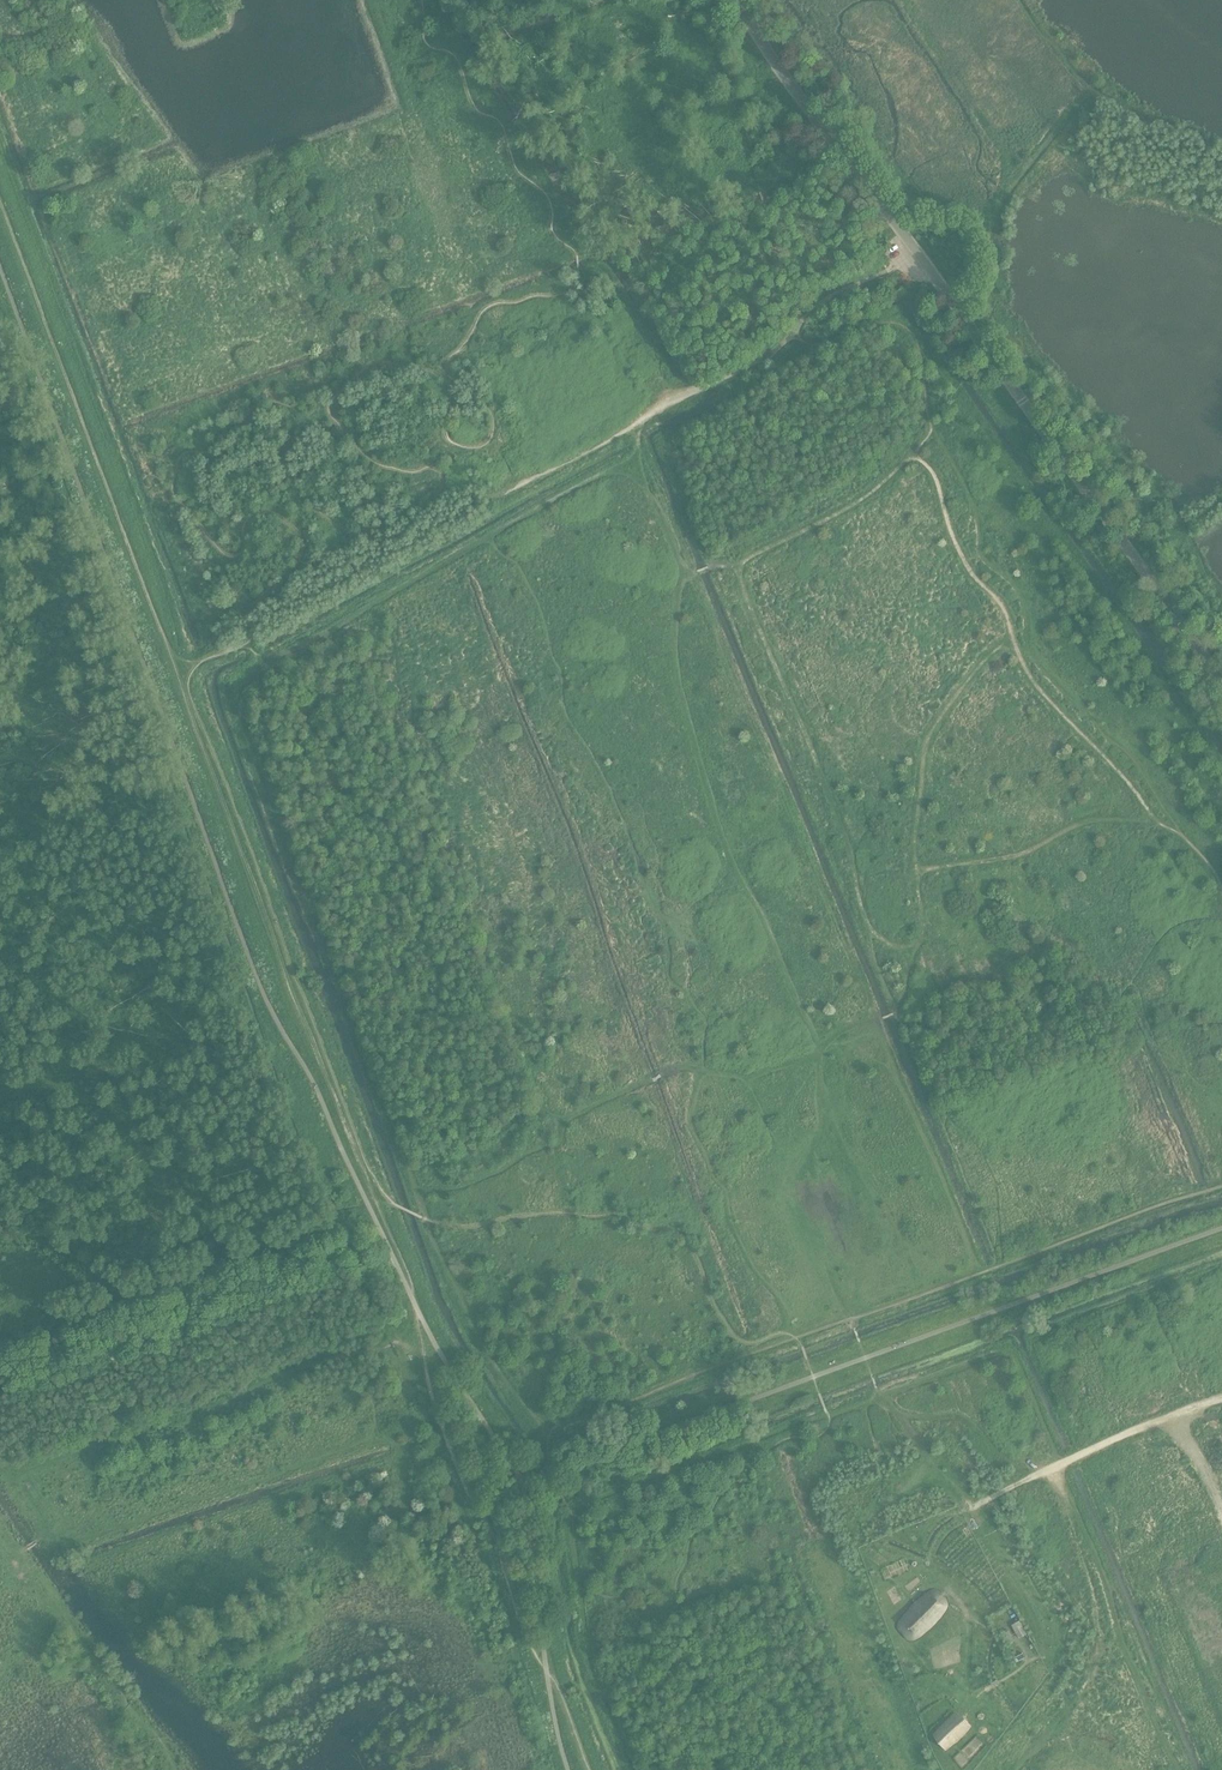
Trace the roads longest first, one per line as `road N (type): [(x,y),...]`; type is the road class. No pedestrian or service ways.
road 1 (track): [(892,266),(821,301),(771,355),(504,496),(241,649),(151,684)]
road 2 (unclassified): [(1221,689),(733,0)]
road 3 (track): [(1221,1400),(964,1510)]

